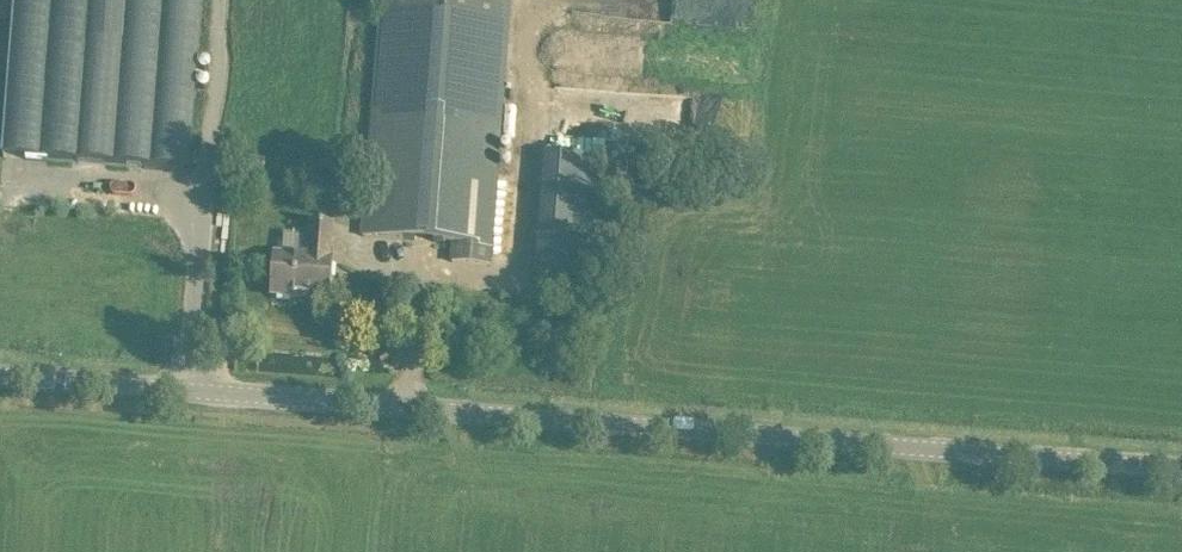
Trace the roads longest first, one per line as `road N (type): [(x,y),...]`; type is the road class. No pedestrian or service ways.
road 1 (unclassified): [(1181,469),(0,373)]

